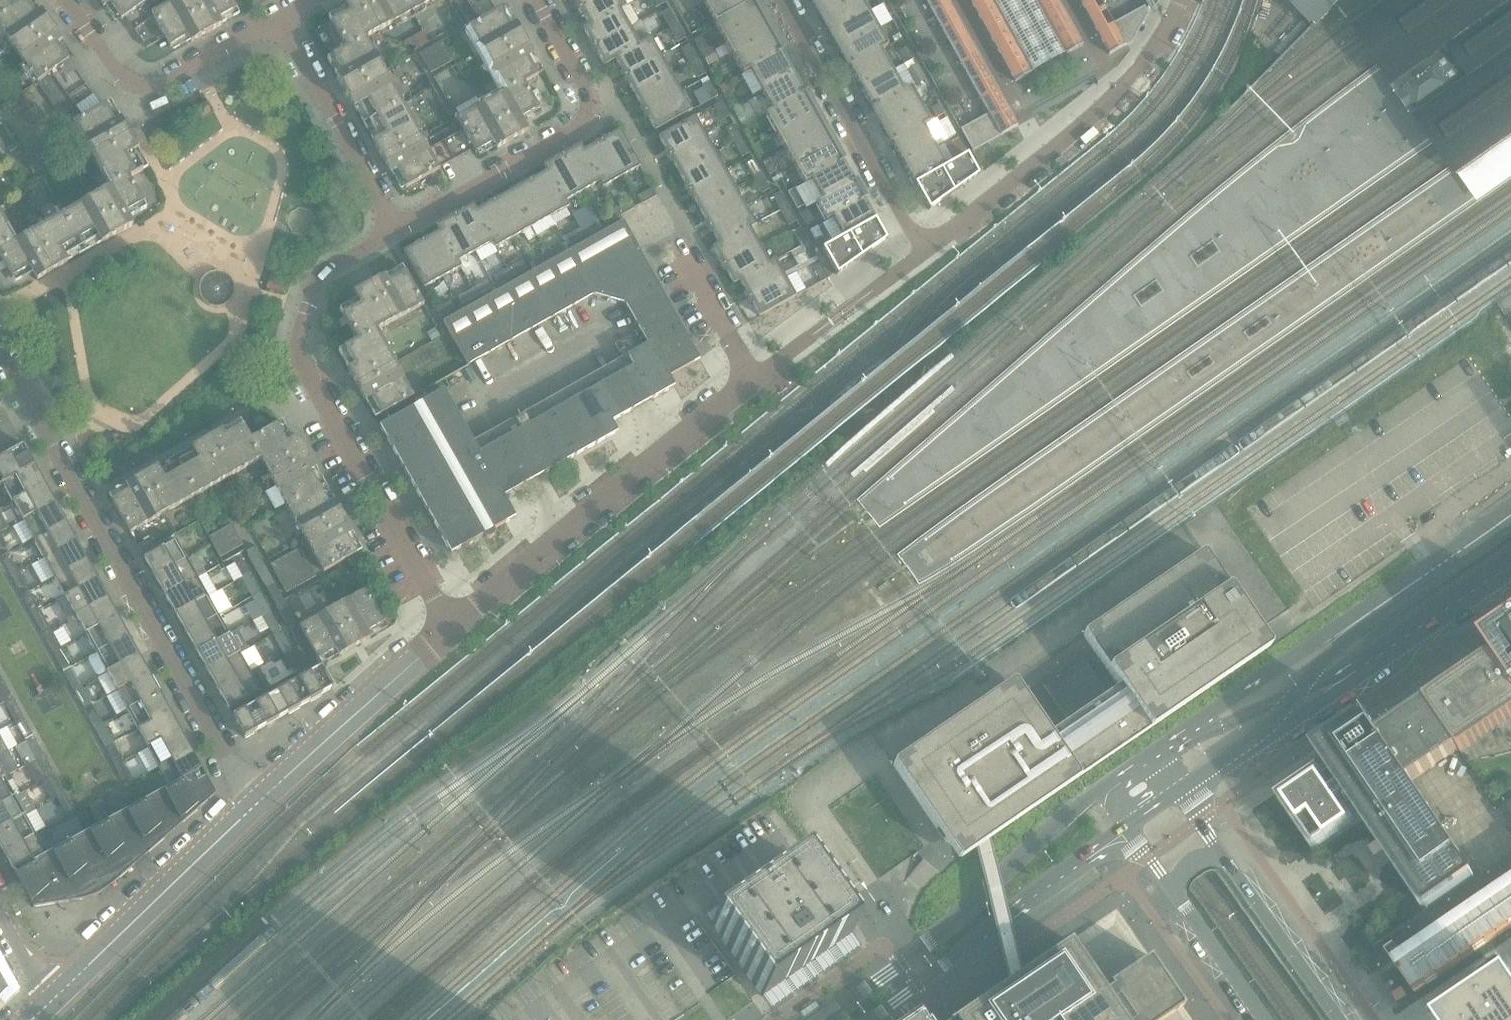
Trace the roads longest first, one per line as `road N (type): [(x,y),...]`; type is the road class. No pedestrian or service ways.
road 1 (residential): [(259,801),(0,347)]
road 2 (residential): [(451,625),(297,351),(318,276),(400,229)]
road 3 (residential): [(451,625),(759,384)]
road 4 (tertiary): [(1105,788),(914,954),(817,1019)]
road 5 (residential): [(923,251),(1123,93),(1187,0)]
road 6 (residential): [(400,229),(599,113),(541,0)]
road 7 (tertiary): [(867,1019),(1131,826)]
road 8 (residential): [(50,1000),(259,801)]
road 9 (residential): [(782,0),(923,251)]
road 10 (residential): [(280,22),(144,91),(69,0)]
road 11 (residential): [(259,801),(451,625)]
road 12 (residential): [(280,22),(400,229)]
road 13 (residential): [(759,384),(923,251)]
road 14 (tertiary): [(1357,627),(1321,640),(1188,732)]
road 15 (tertiary): [(1341,1019),(1231,858)]
road 16 (tertiary): [(1357,627),(1510,516)]
road 17 (unclassified): [(1363,669),(1510,568)]
road 18 (residential): [(759,384),(684,244)]
road 19 (tertiary): [(1178,895),(1266,1019)]
road 20 (unclassified): [(1247,745),(1363,669)]

